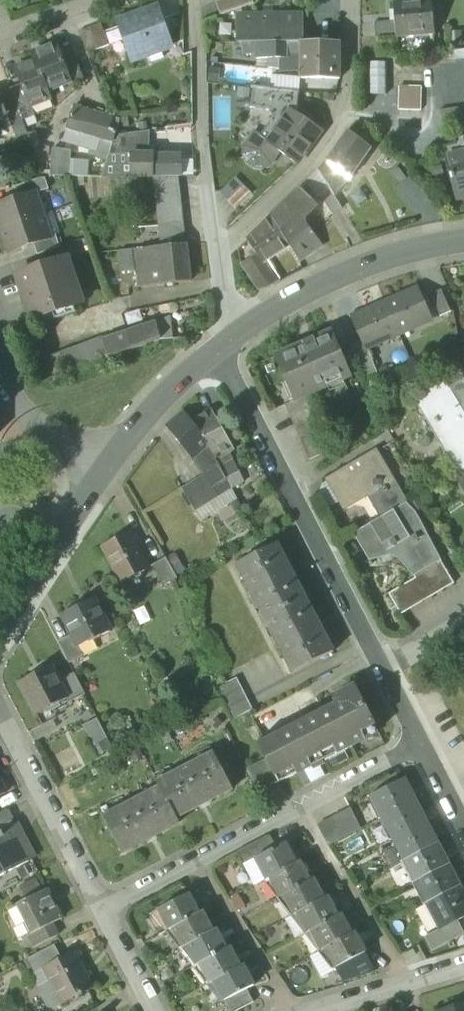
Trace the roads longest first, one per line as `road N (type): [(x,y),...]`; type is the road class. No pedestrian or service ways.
road 1 (residential): [(101,906),(420,744)]
road 2 (residential): [(214,353),(380,667)]
road 3 (residential): [(350,0),(352,78),(321,157),(213,254)]
road 4 (residential): [(192,0),(213,254)]
road 5 (residential): [(463,241),(344,272),(238,331)]
road 6 (residential): [(0,711),(101,906)]
road 7 (residential): [(93,477),(0,633)]
road 8 (residential): [(214,353),(93,477)]
road 9 (residential): [(0,344),(22,411),(93,477)]
road 10 (residential): [(313,1010),(463,964)]

